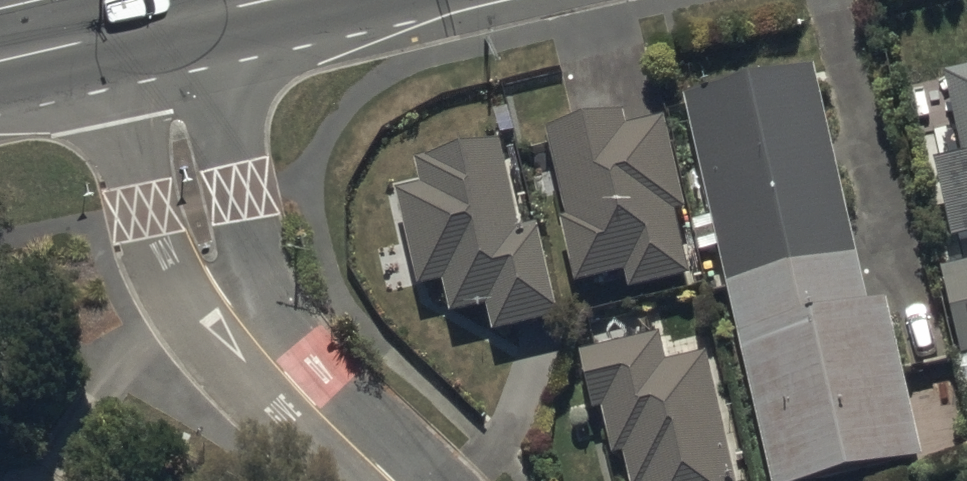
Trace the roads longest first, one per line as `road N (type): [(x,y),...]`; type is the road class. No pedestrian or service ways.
road 1 (residential): [(272,359),(177,294),(159,257),(106,38)]
road 2 (residential): [(207,17),(272,359)]
road 3 (residential): [(392,480),(272,359)]

